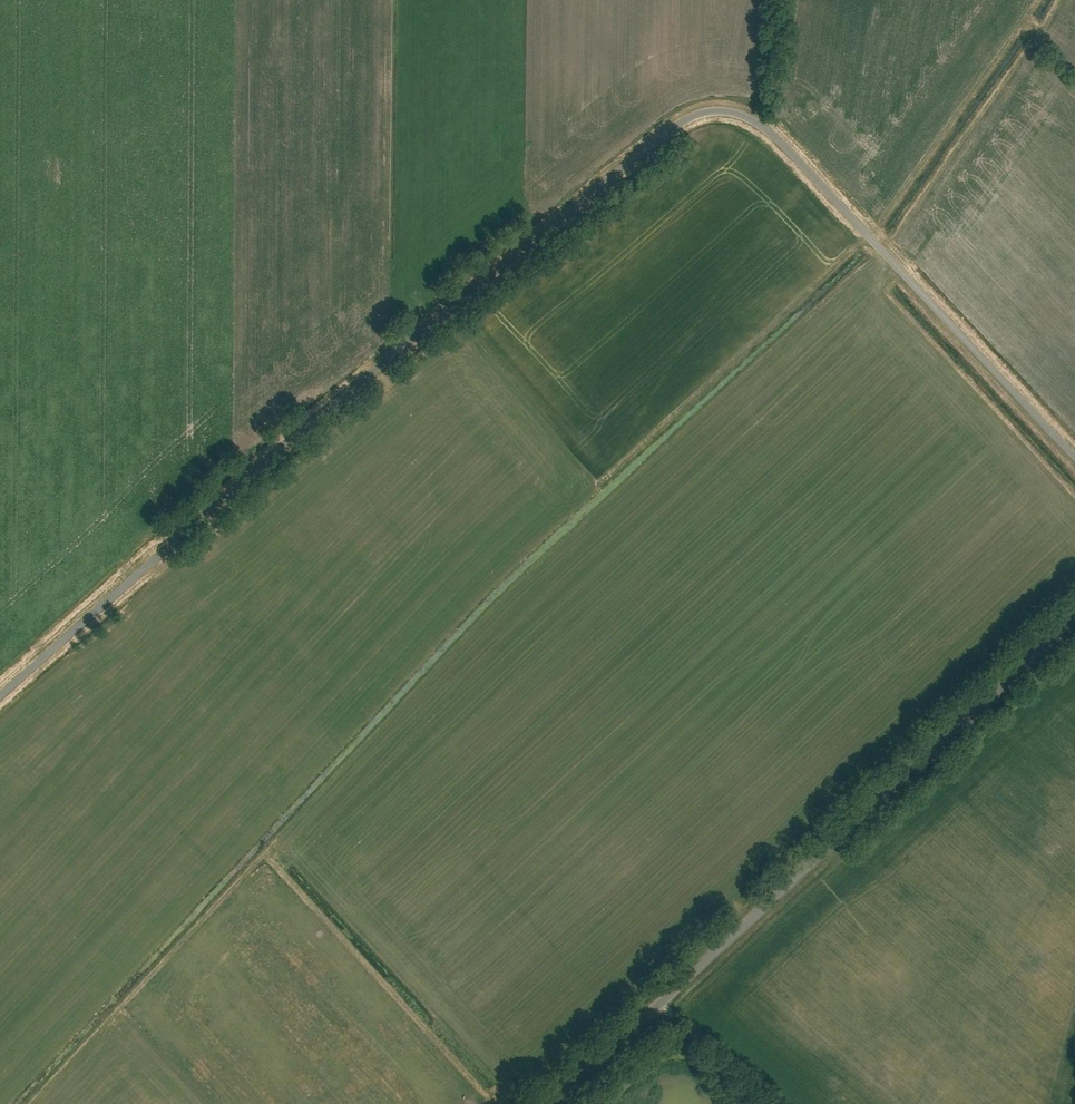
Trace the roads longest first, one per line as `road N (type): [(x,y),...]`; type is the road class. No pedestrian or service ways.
road 1 (unclassified): [(0,697),(303,430),(670,129),(717,110),(759,123),(1074,459)]
road 2 (unclassified): [(551,1103),(1074,619)]

